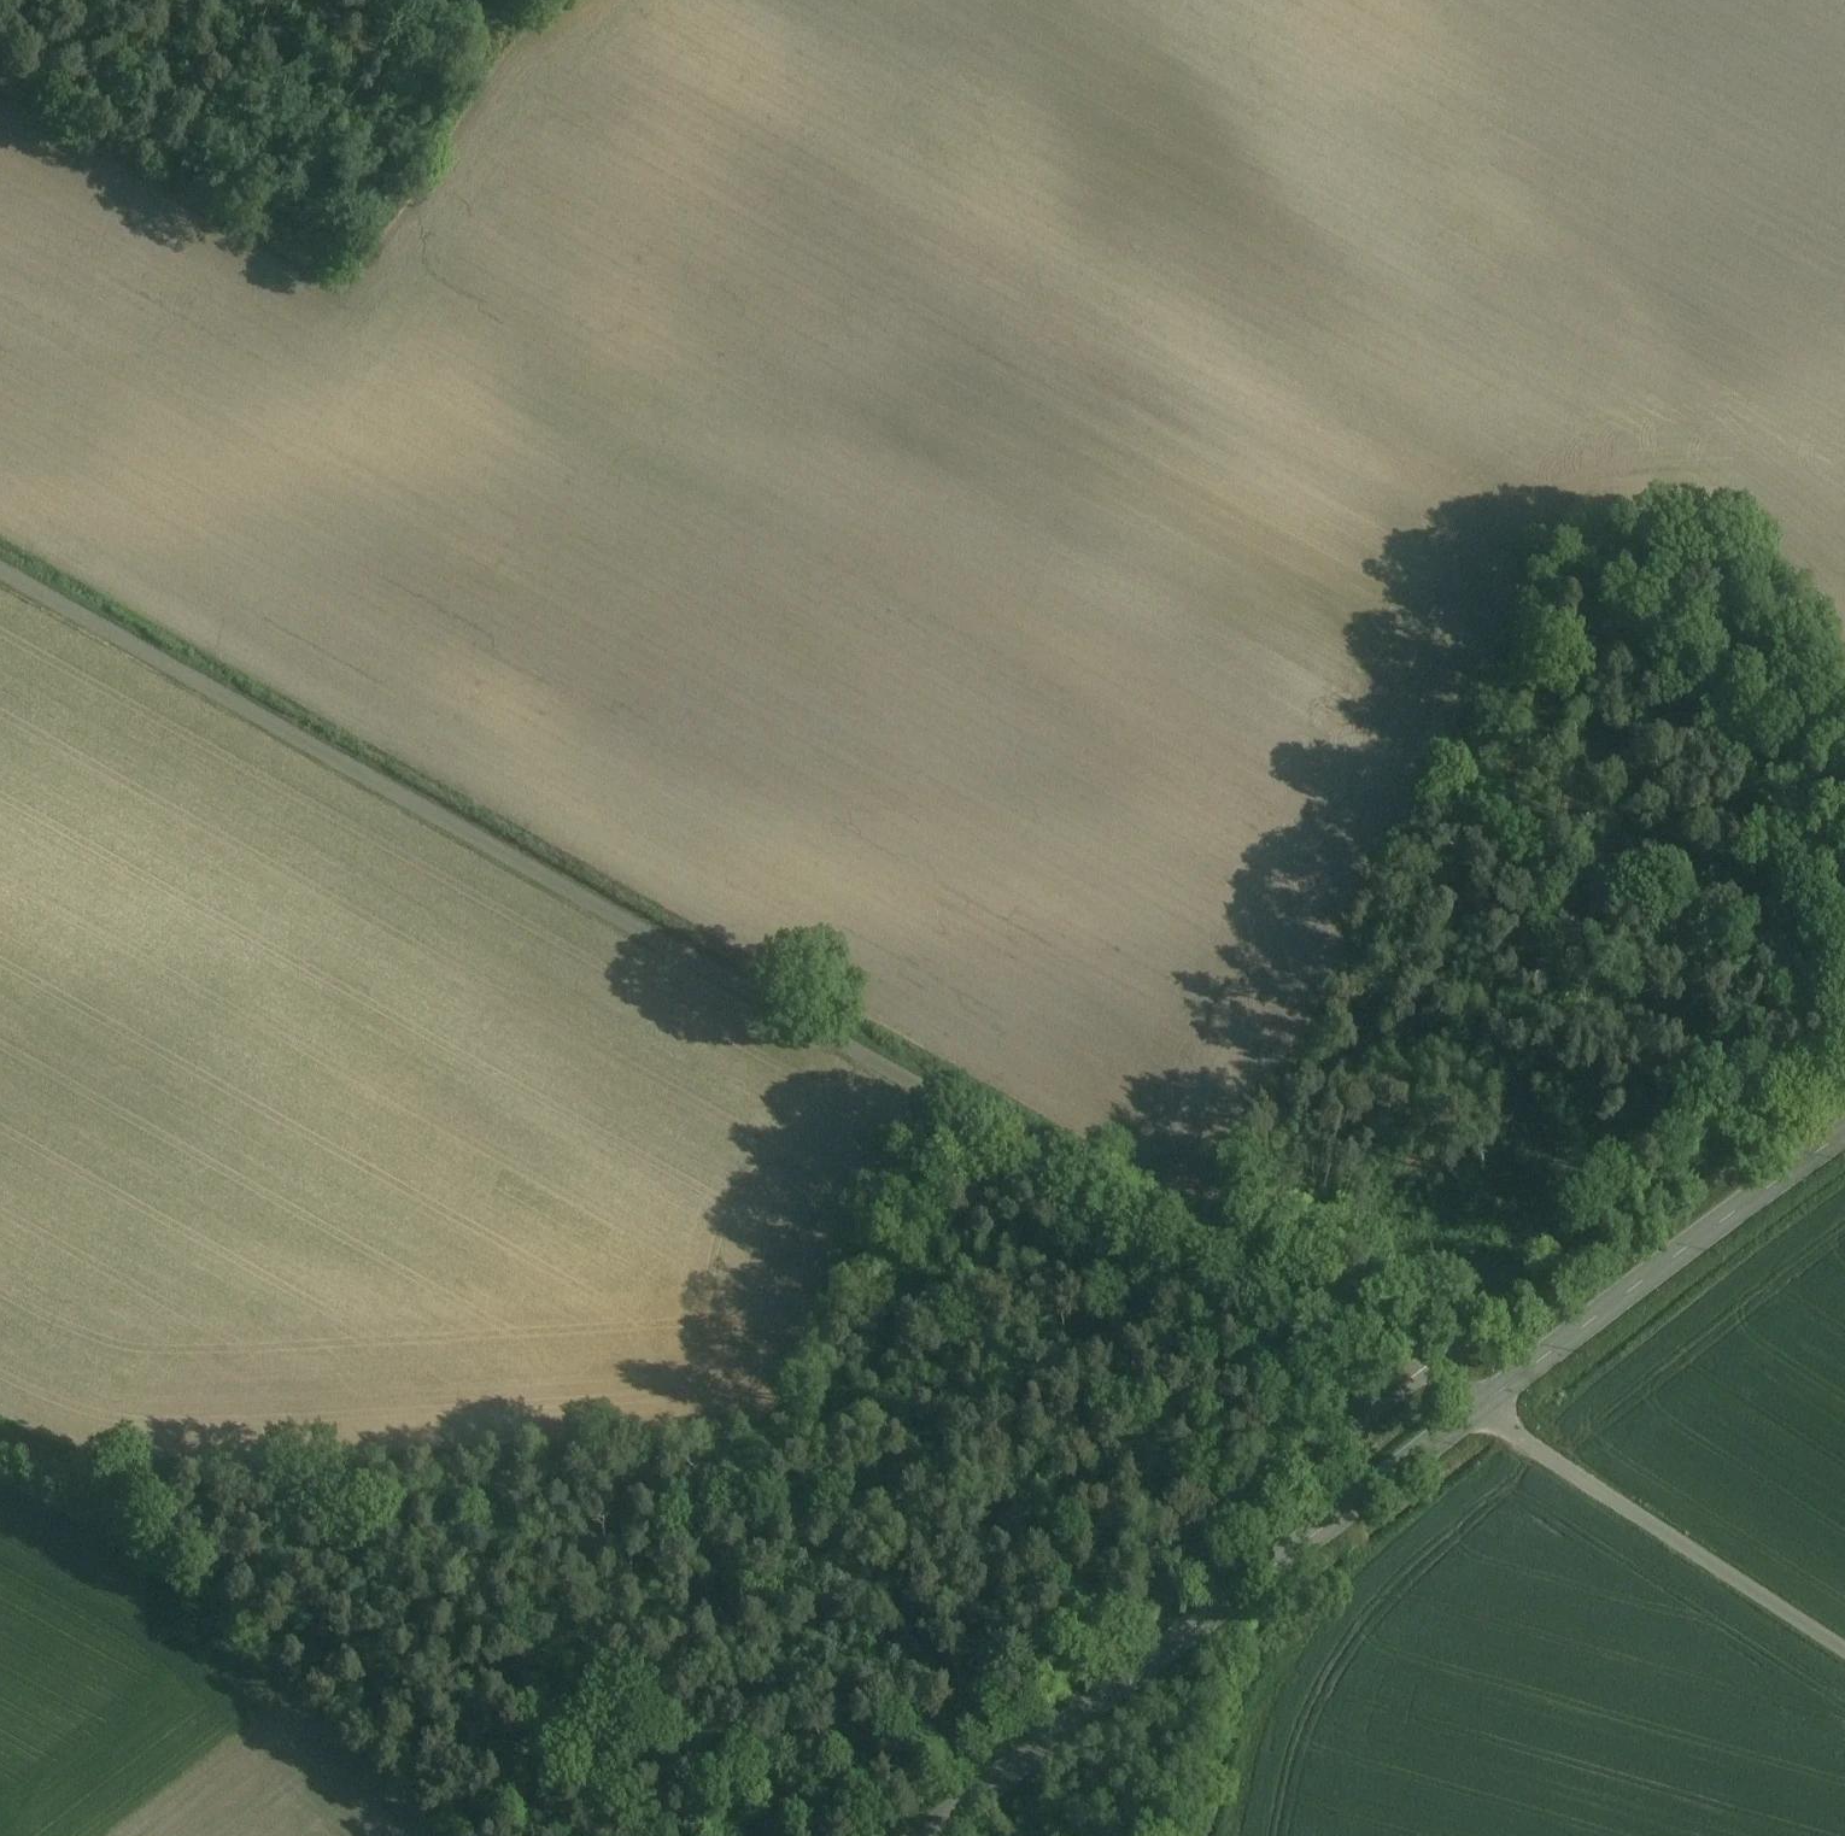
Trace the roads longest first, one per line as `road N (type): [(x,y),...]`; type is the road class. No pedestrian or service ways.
road 1 (unclassified): [(0,568),(1479,1408)]
road 2 (tertiary): [(1479,1408),(925,1835)]
road 3 (tertiary): [(1844,1132),(1479,1408)]
road 4 (unclassified): [(1479,1408),(1844,1649)]

